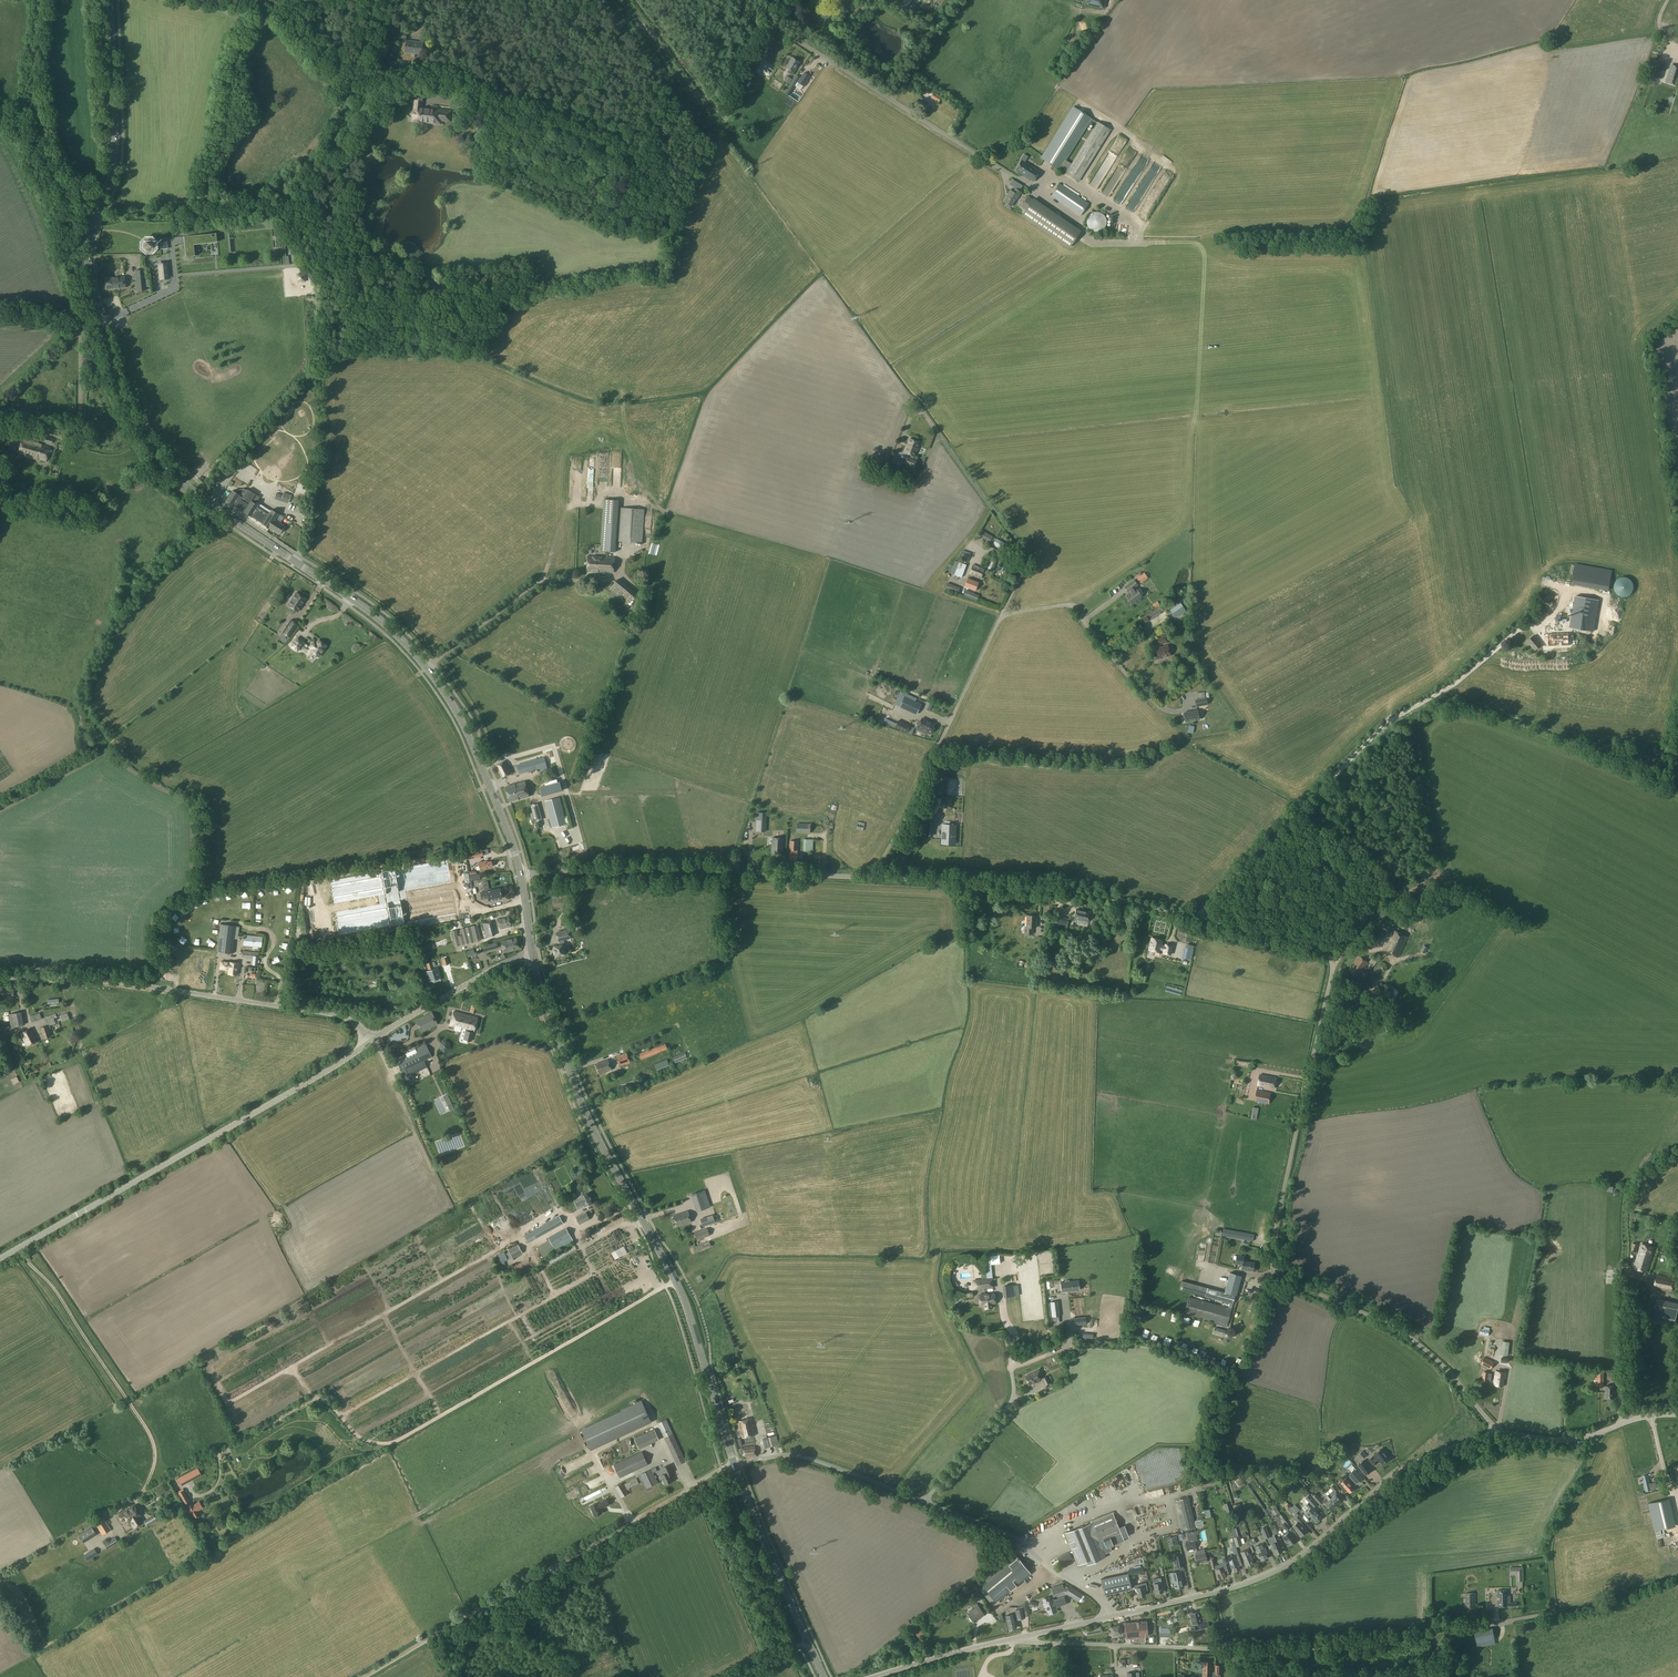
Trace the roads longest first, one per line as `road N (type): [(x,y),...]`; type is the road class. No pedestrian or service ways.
road 1 (unclassified): [(1498,1433),(1415,1341),(1292,1282),(1274,1265),(1332,976),(1322,946),(1067,889),(692,870),(522,876)]
road 2 (secondary): [(522,876),(474,743),(426,668),(375,615),(185,483),(143,435),(119,389),(88,255),(115,156),(110,0)]
road 3 (track): [(142,1497),(318,1400),(368,1441),(404,1438),(684,1277)]
road 4 (secondary): [(734,1464),(687,1304),(581,1102),(532,950)]
road 5 (unclassified): [(1016,1638),(1290,1646),(1555,1613)]
road 6 (unclassified): [(1116,1616),(1270,1573),(1310,1551),(1404,1468),(1498,1433)]
road 7 (tertiary): [(0,1258),(370,1043)]
road 8 (unclassified): [(1116,1616),(1006,1533),(925,1500),(801,1456),(734,1464)]
road 9 (unclassified): [(0,976),(146,986),(339,1016),(370,1043)]
road 10 (track): [(119,1531),(114,1514),(142,1497),(153,1471),(152,1438),(20,1246)]
road 11 (track): [(1629,1420),(1626,1191),(1677,1109)]
road 12 (track): [(1677,1575),(1555,1613),(1551,1543),(1596,1433)]
road 13 (track): [(426,1639),(696,1482)]
road 14 (secondary): [(824,1676),(734,1464)]
road 15 (tertiary): [(370,1043),(532,950)]
road 16 (unclassified): [(1498,1433),(1573,1439),(1677,1414)]
road 17 (unclassified): [(873,1676),(1016,1638)]
road 18 (track): [(0,105),(17,114),(89,216)]
road 19 (track): [(1333,968),(1438,875)]

